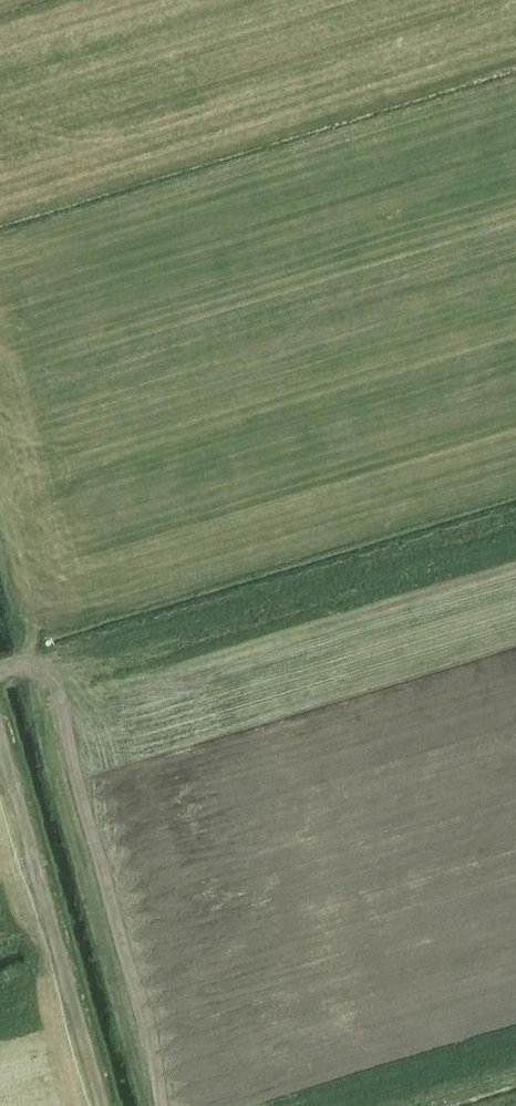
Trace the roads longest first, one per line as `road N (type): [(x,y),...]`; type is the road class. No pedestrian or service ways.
road 1 (track): [(151,1105),(32,673),(19,663),(0,666)]

